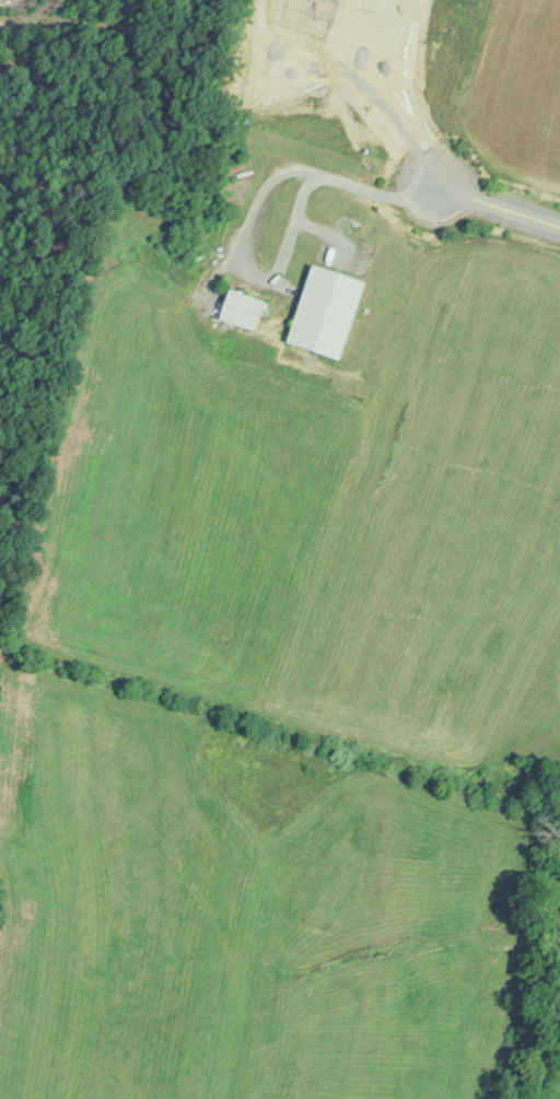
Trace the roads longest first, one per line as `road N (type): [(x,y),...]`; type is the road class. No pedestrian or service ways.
road 1 (residential): [(559,227),(428,183)]

